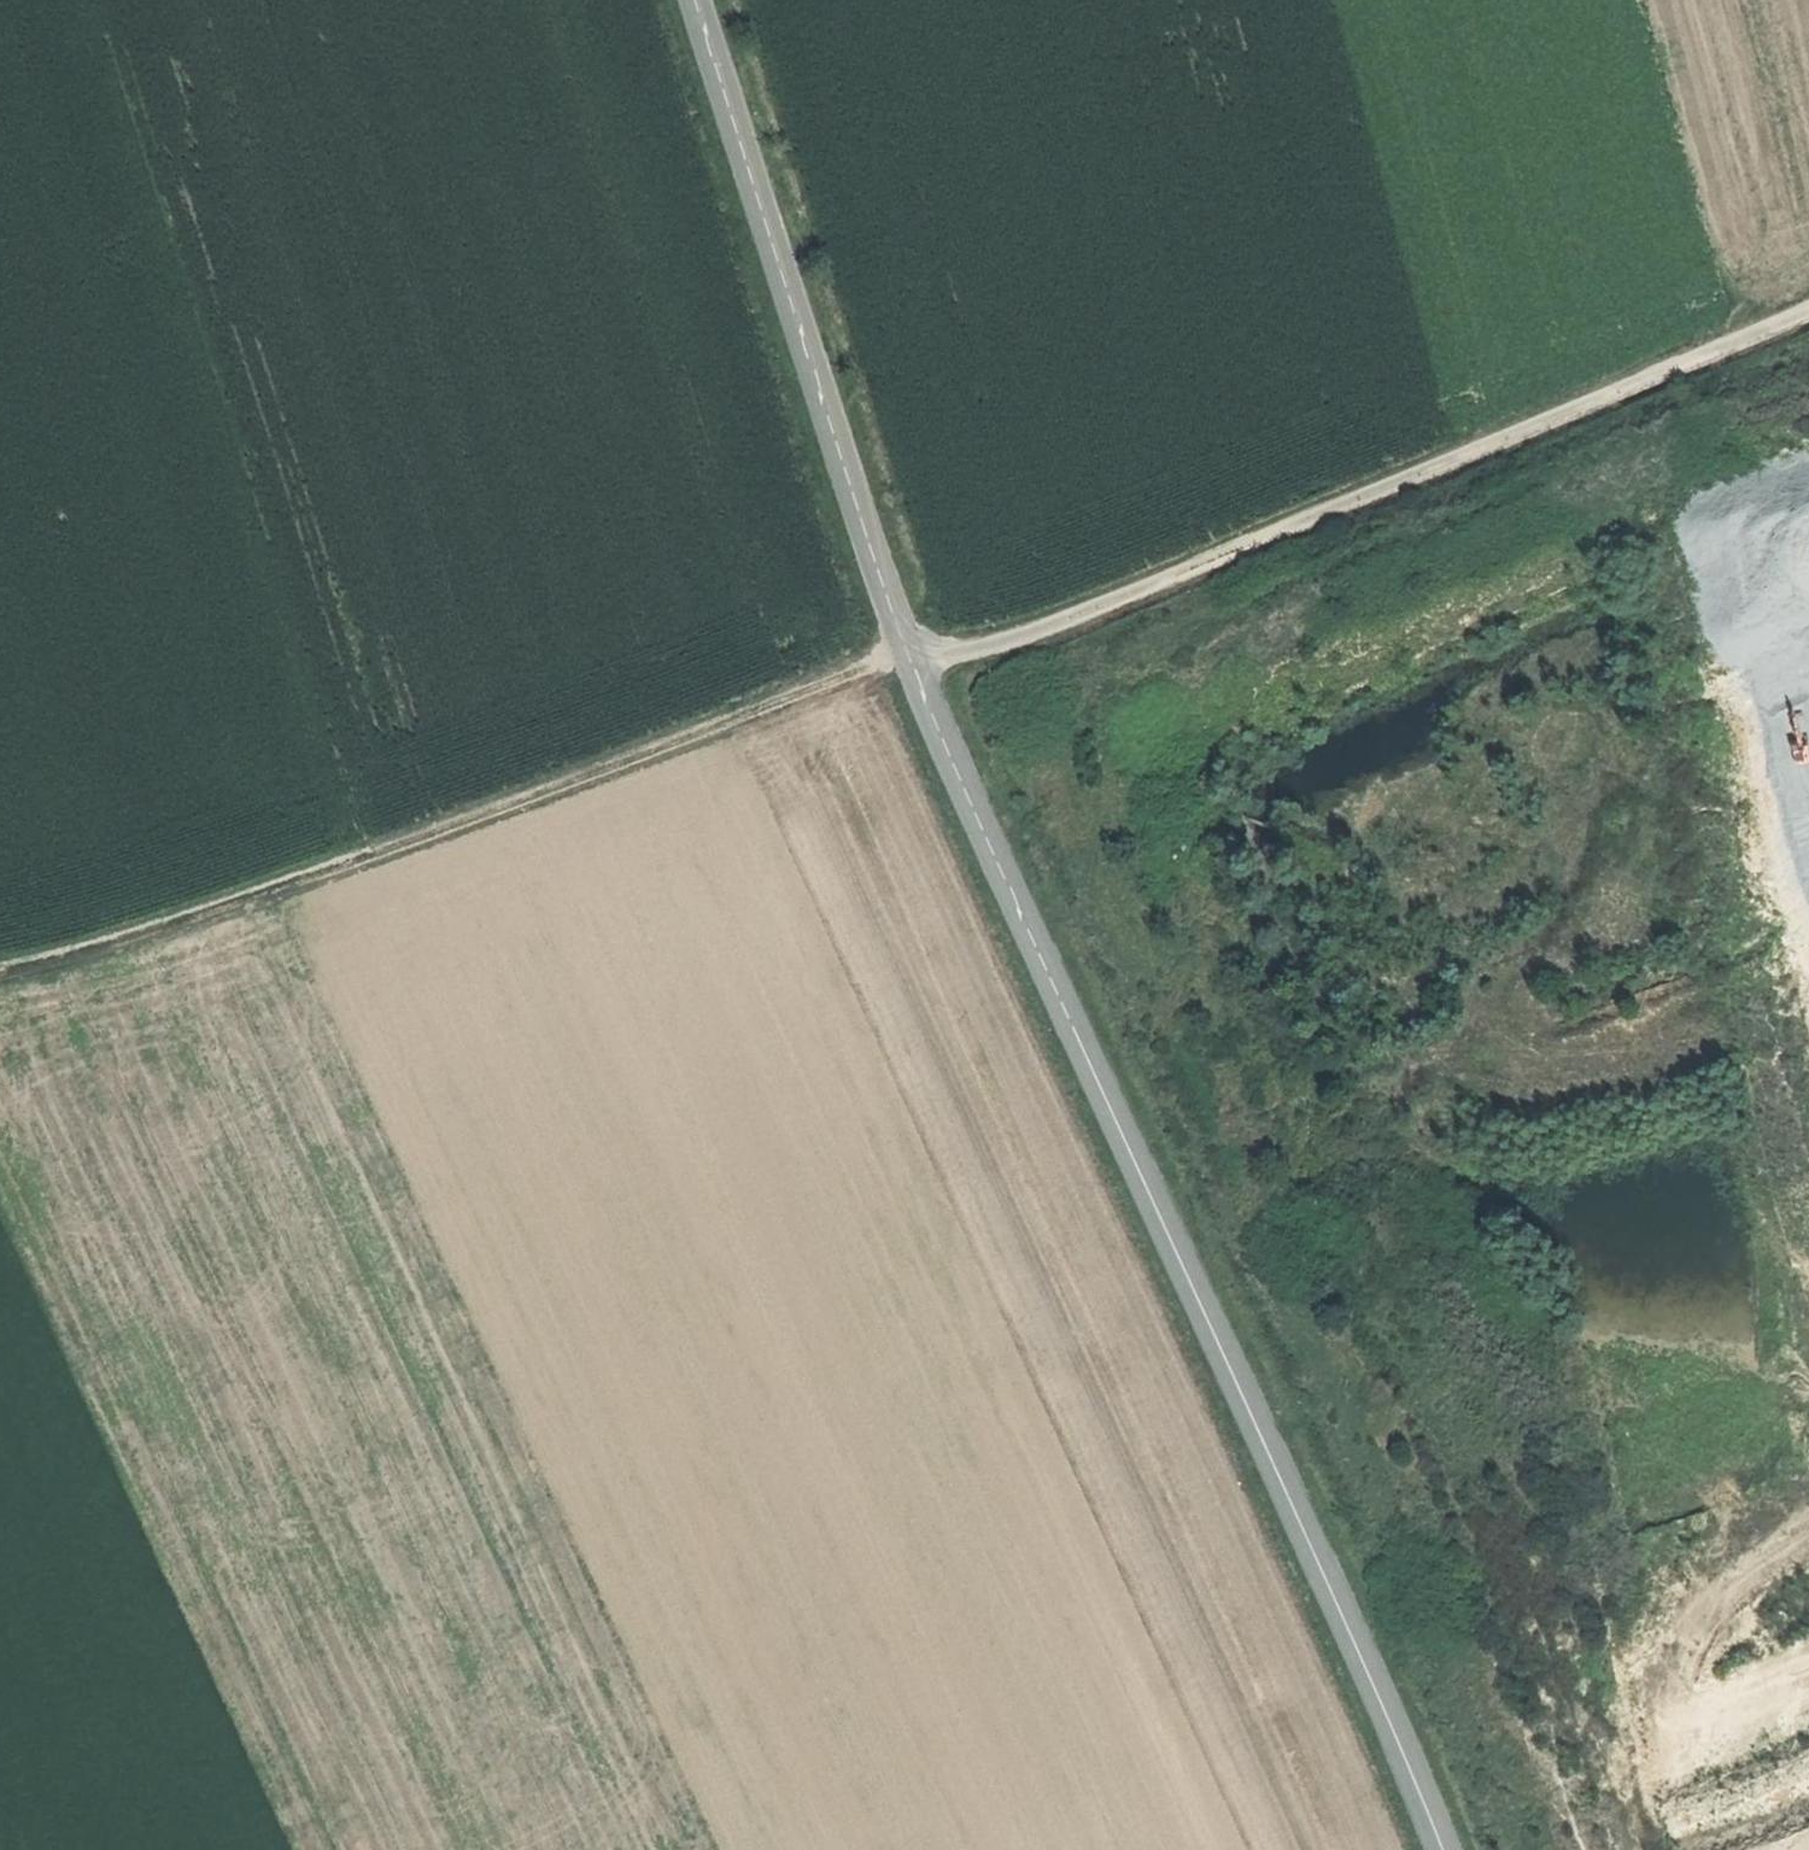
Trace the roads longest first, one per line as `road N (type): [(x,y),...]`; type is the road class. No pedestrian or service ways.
road 1 (tertiary): [(1443,1849),(908,654),(695,0)]
road 2 (track): [(1808,306),(1027,633),(908,654),(347,865),(0,972)]

